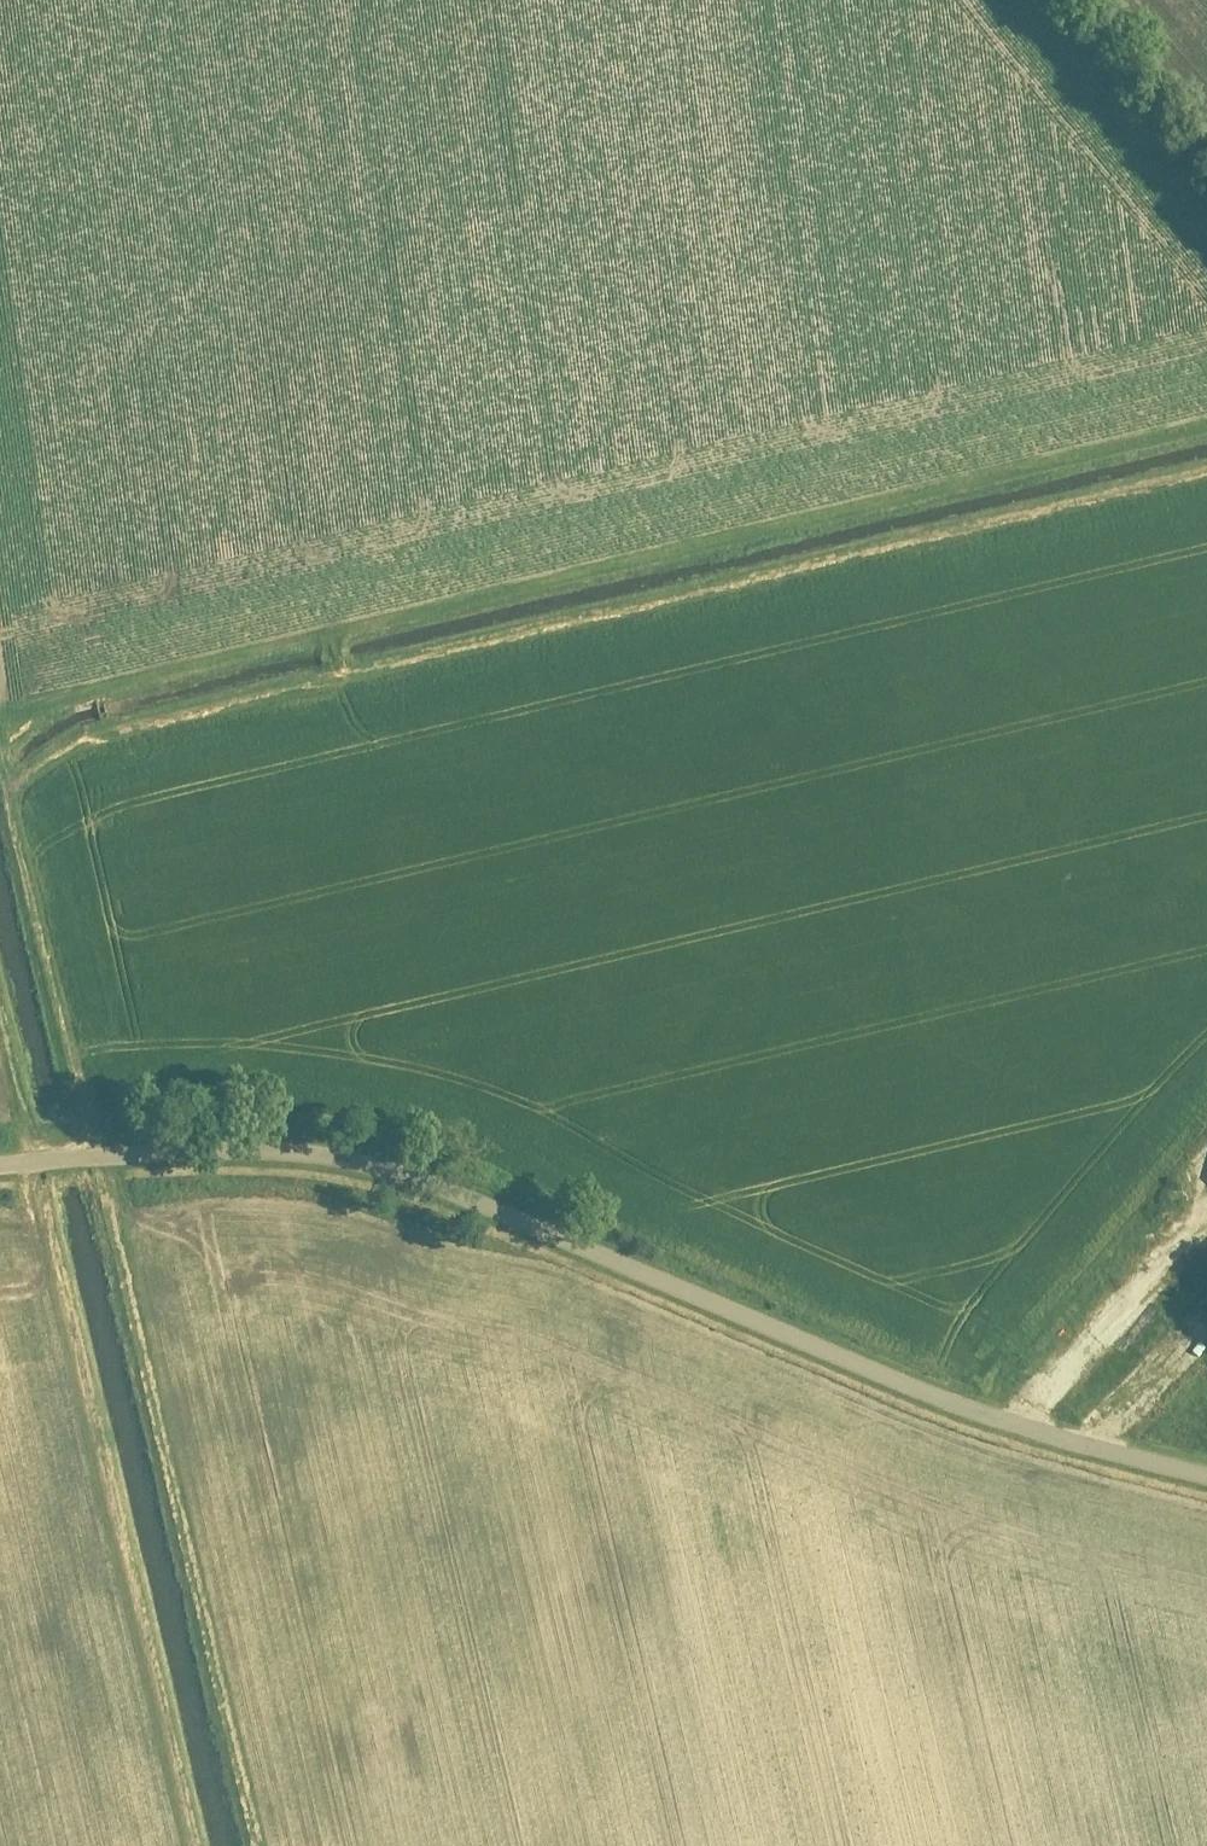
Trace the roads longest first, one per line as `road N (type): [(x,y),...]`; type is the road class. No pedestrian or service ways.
road 1 (unclassified): [(1206,1477),(999,1422),(437,1187),(352,1162),(272,1153),(0,1166)]

